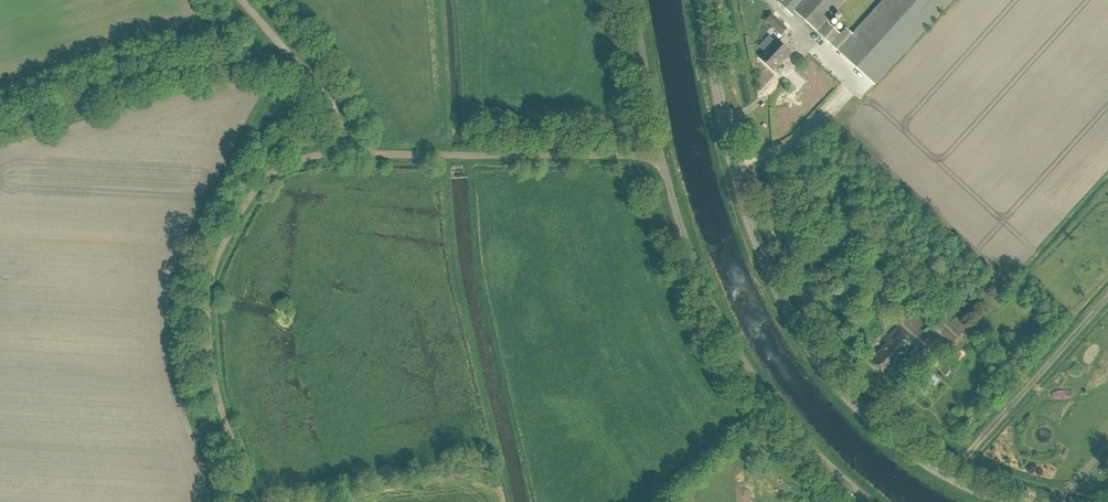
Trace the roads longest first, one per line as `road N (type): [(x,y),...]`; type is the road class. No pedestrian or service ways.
road 1 (tertiary): [(1008,501),(946,475),(883,431),(808,344),(746,205),(703,0)]
road 2 (unclassified): [(242,501),(215,378),(209,285),(255,189),(273,171),(334,153),(348,132)]
road 3 (unclassified): [(865,501),(779,411),(723,330),(661,157)]
road 4 (unclassified): [(661,157),(400,155),(366,152),(348,132)]
road 5 (track): [(280,45),(122,75),(0,117)]
road 6 (track): [(946,475),(1107,299)]
road 7 (unclassified): [(348,132),(241,0)]
road 8 (unclassified): [(661,157),(633,0)]

